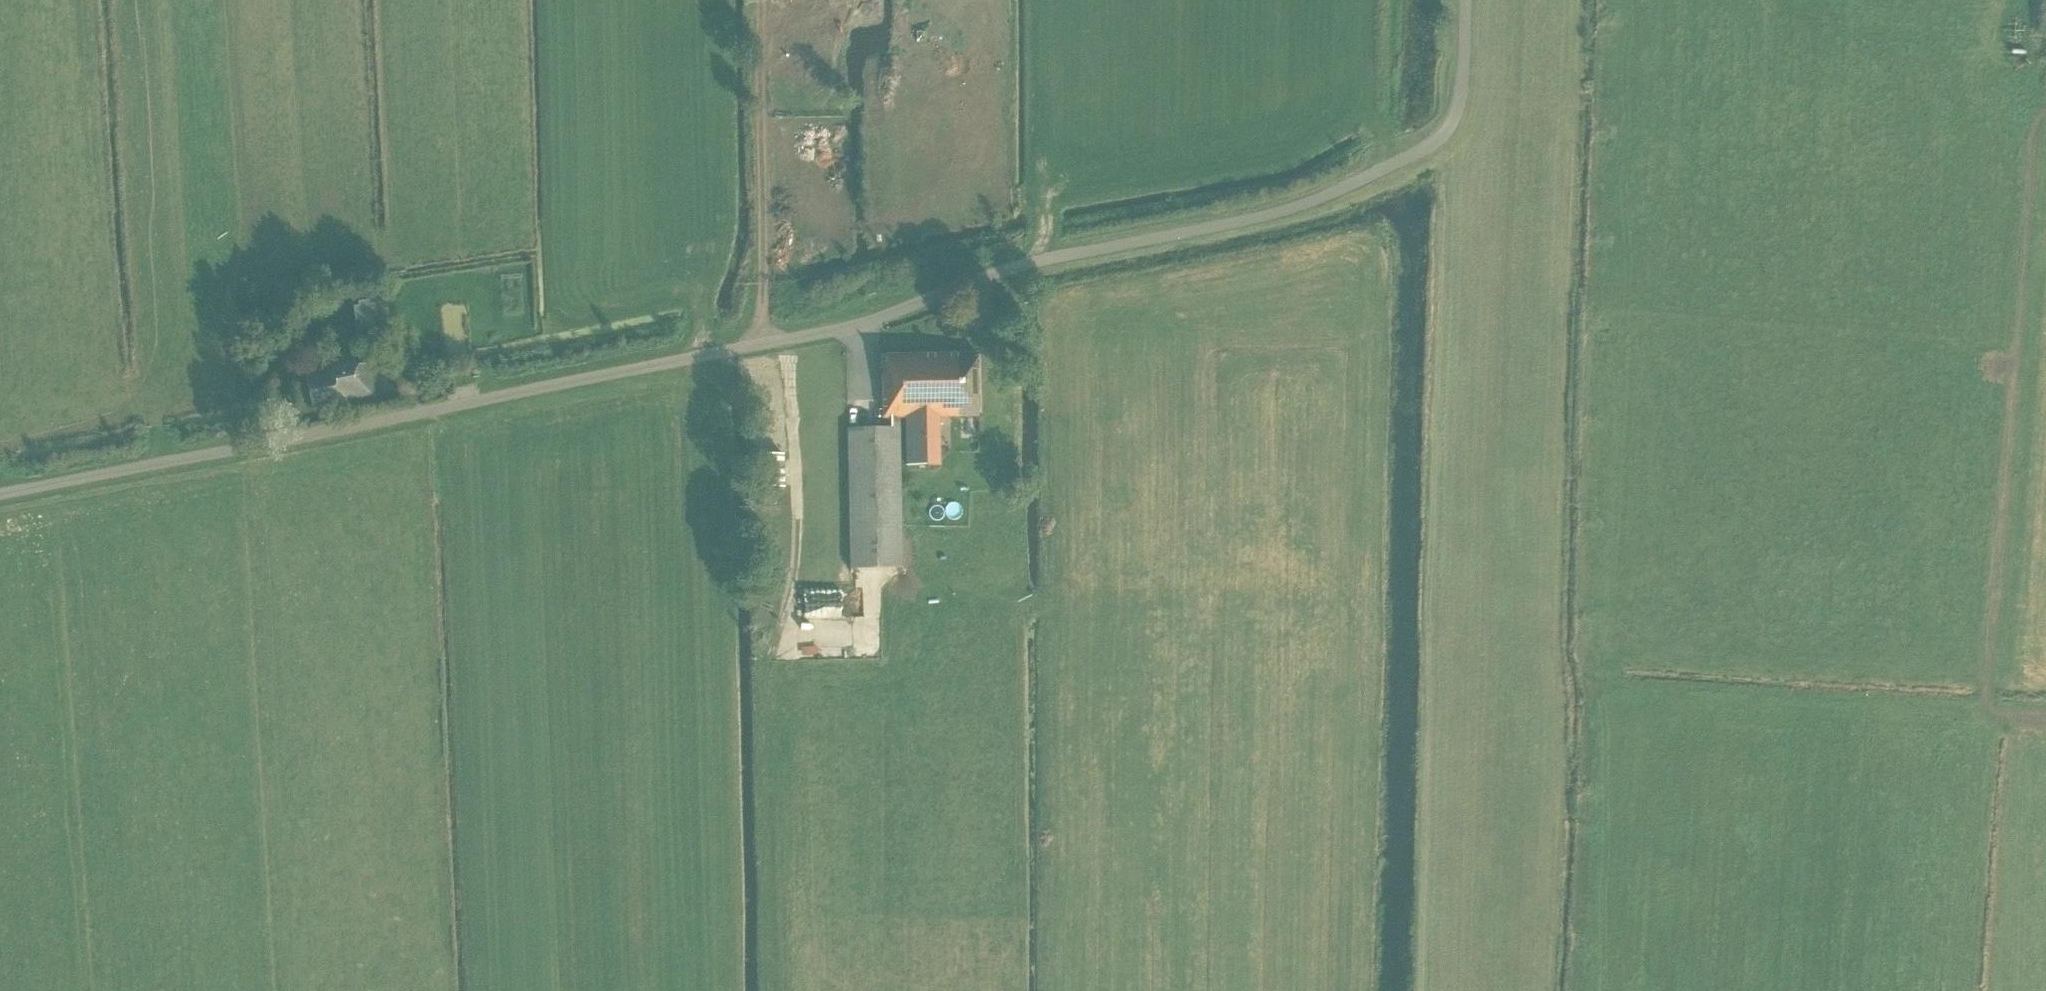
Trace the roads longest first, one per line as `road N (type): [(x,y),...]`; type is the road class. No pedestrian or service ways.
road 1 (unclassified): [(0,496),(877,324),(984,285),(1230,232),(1344,194),(1437,150),(1456,122),(1466,0)]

